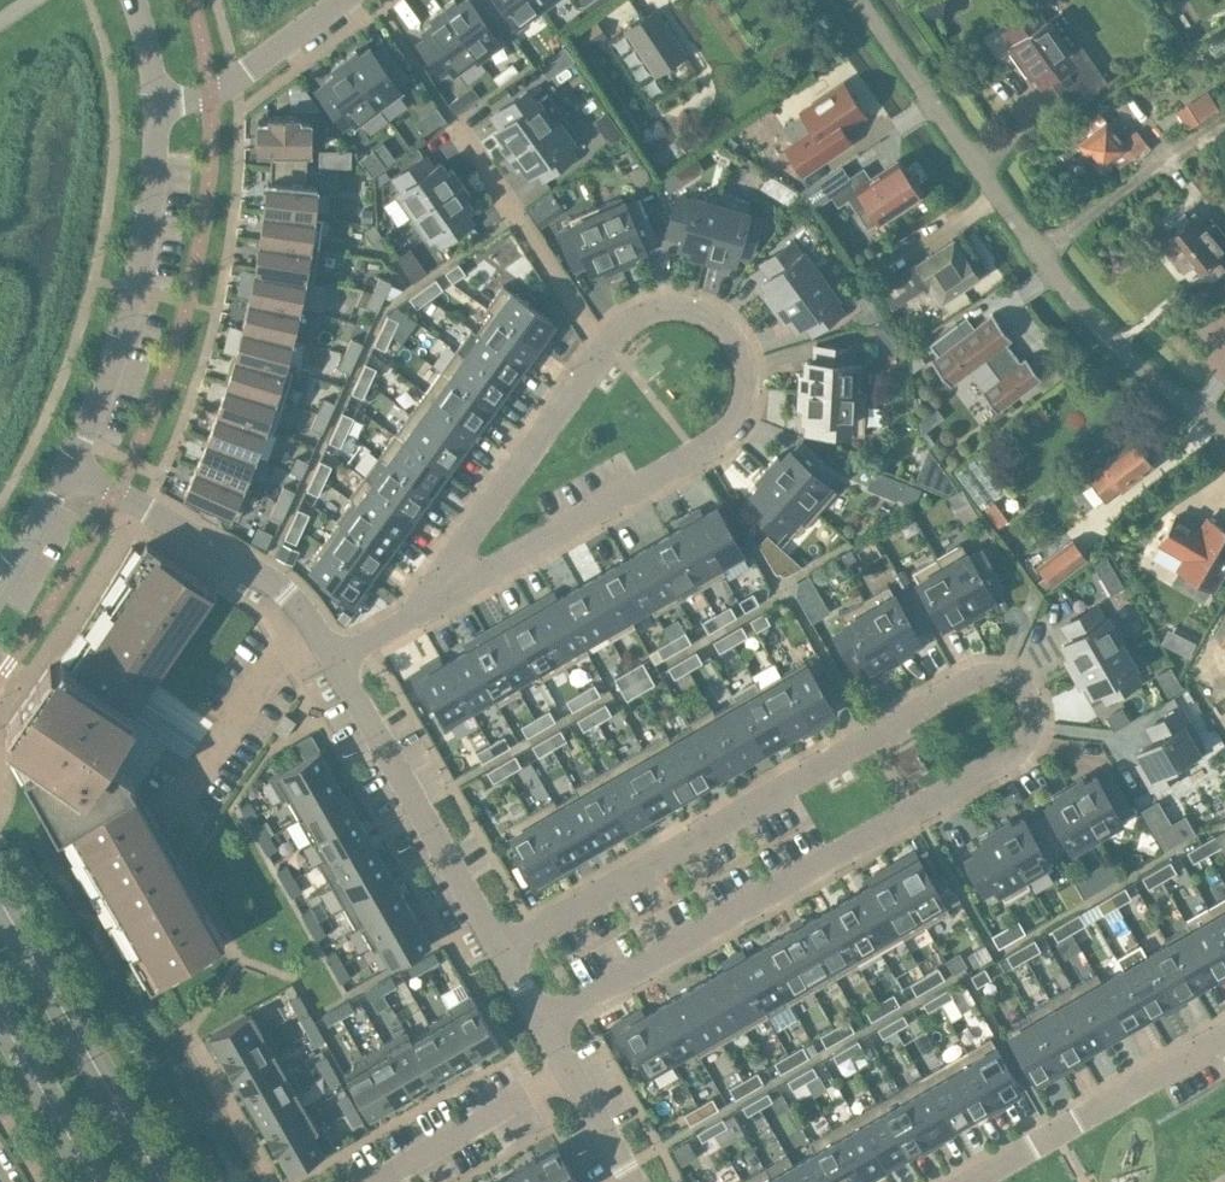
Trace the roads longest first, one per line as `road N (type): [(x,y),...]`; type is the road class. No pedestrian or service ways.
road 1 (residential): [(543,1022),(1026,746),(1033,718),(1025,689),(997,675),(973,677),(502,947)]
road 2 (residential): [(600,344),(639,312),(689,303),(728,327),(753,364),(748,411),(732,443),(424,603)]
road 3 (unclassified): [(1224,431),(1114,350),(854,0)]
road 4 (residential): [(73,468),(137,289),(160,107)]
road 5 (residential): [(338,659),(502,947)]
road 6 (secondary): [(157,1181),(0,904)]
road 7 (residential): [(424,603),(600,344)]
road 8 (residential): [(1224,1034),(967,1181)]
road 9 (residential): [(600,344),(449,108)]
road 10 (residential): [(304,609),(168,812)]
road 11 (residential): [(116,494),(272,578),(304,609)]
road 12 (residential): [(160,107),(210,91),(338,0)]
road 13 (residential): [(576,1080),(402,1181)]
road 14 (secondary): [(0,1010),(93,1181)]
road 15 (residential): [(0,575),(73,468)]

